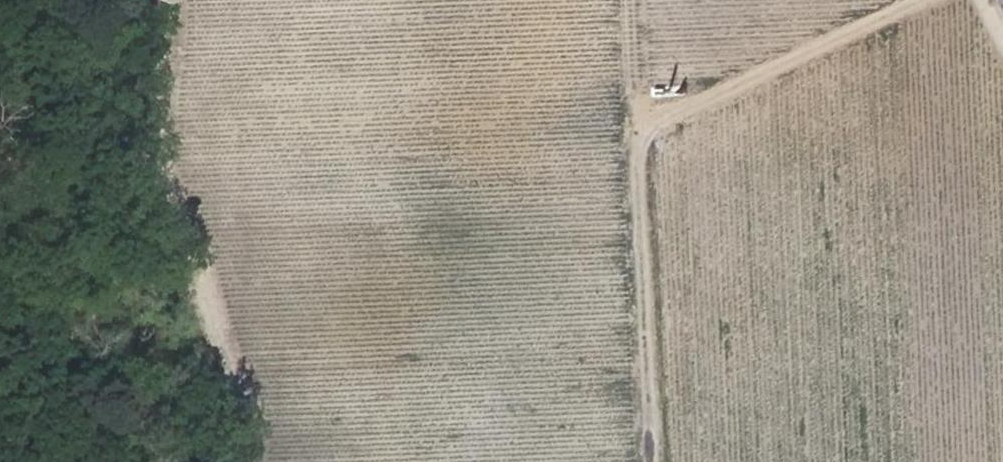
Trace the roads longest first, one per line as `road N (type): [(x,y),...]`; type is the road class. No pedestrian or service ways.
road 1 (track): [(252,461),(251,423),(158,168),(171,0)]
road 2 (track): [(651,461),(634,0)]

